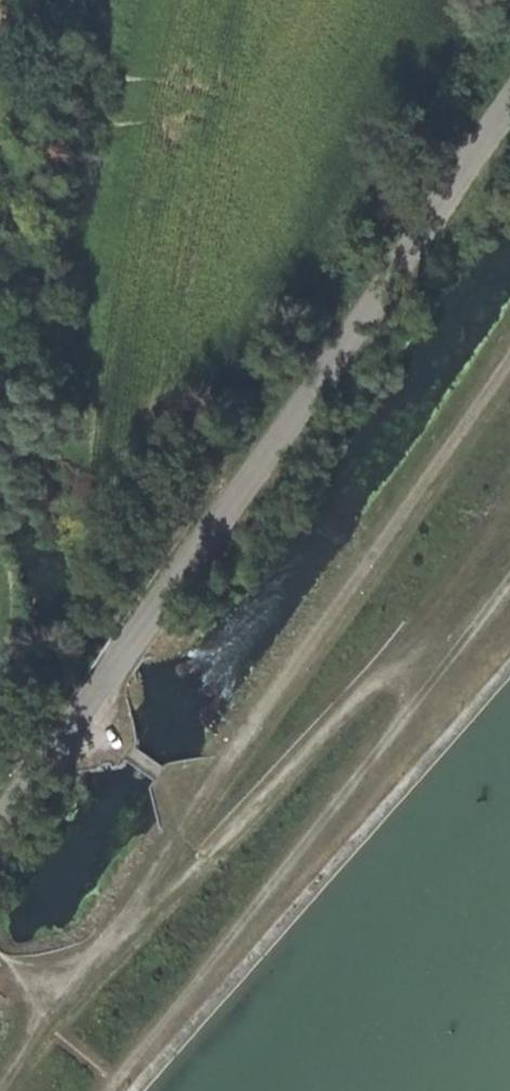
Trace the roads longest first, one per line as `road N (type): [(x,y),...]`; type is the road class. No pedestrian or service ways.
road 1 (tertiary): [(509,108),(0,832)]
road 2 (track): [(509,369),(0,1090)]
road 3 (track): [(110,1090),(509,590)]

